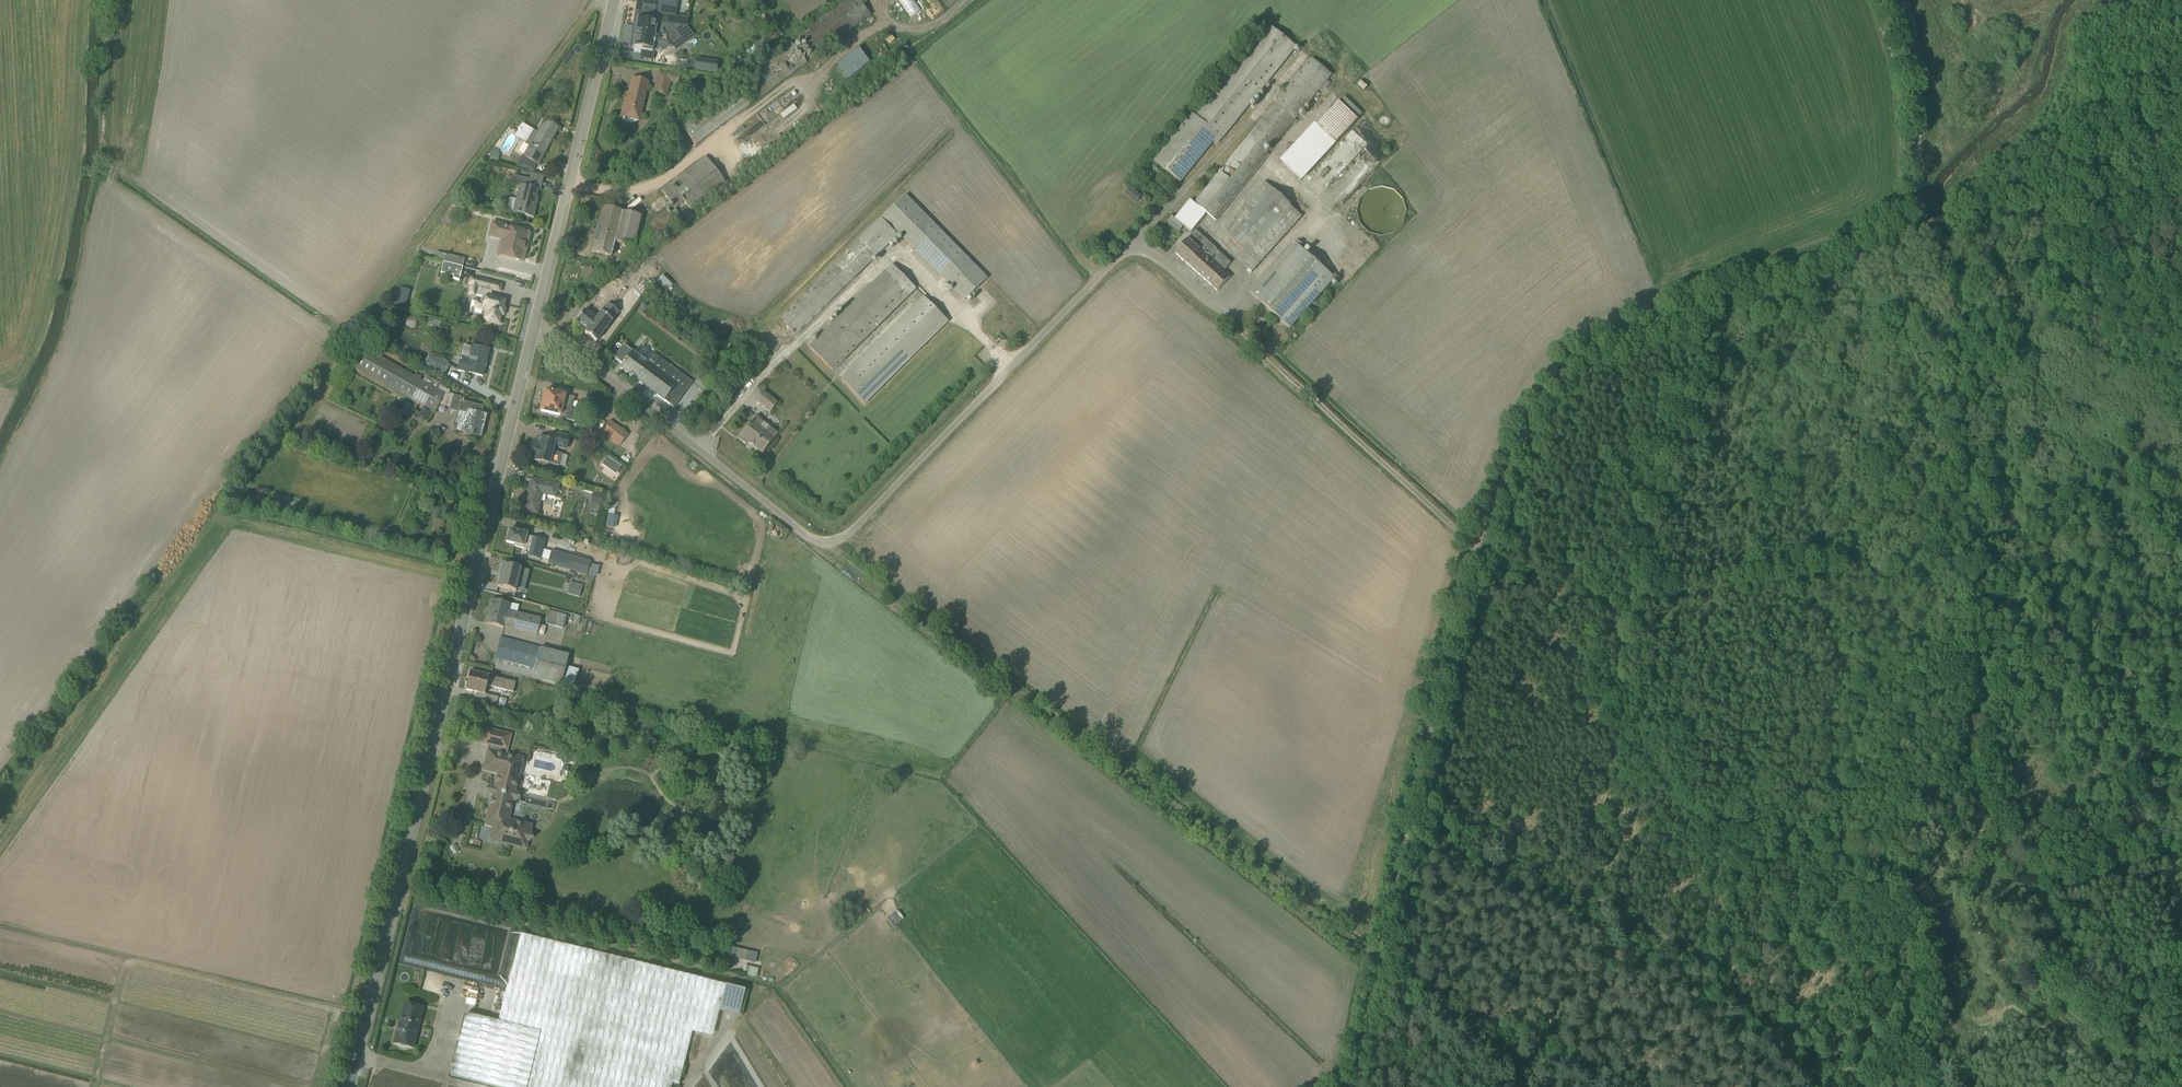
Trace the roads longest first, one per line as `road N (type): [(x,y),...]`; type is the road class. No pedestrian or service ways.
road 1 (unclassified): [(534,332),(556,338),(825,543),(847,536),(1128,252),(1151,254),(1232,324)]
road 2 (track): [(1925,224),(1726,294),(1578,362),(1500,485),(1414,800)]
road 3 (unclassified): [(534,332),(349,1086)]
road 4 (track): [(600,0),(359,317)]
road 5 (unclassified): [(615,0),(534,332)]
road 6 (track): [(1232,324),(1480,548)]
road 7 (track): [(1379,973),(1636,1086)]
road 8 (track): [(1925,224),(1919,50),(1897,0)]
road 9 (track): [(2005,211),(2181,294)]
road 10 (track): [(2181,174),(2138,197),(2005,211)]
road 11 (track): [(1414,800),(1381,963)]
road 12 (track): [(1804,1073),(1909,1028),(1943,1027)]
road 13 (track): [(2058,892),(2167,855),(2181,879)]

